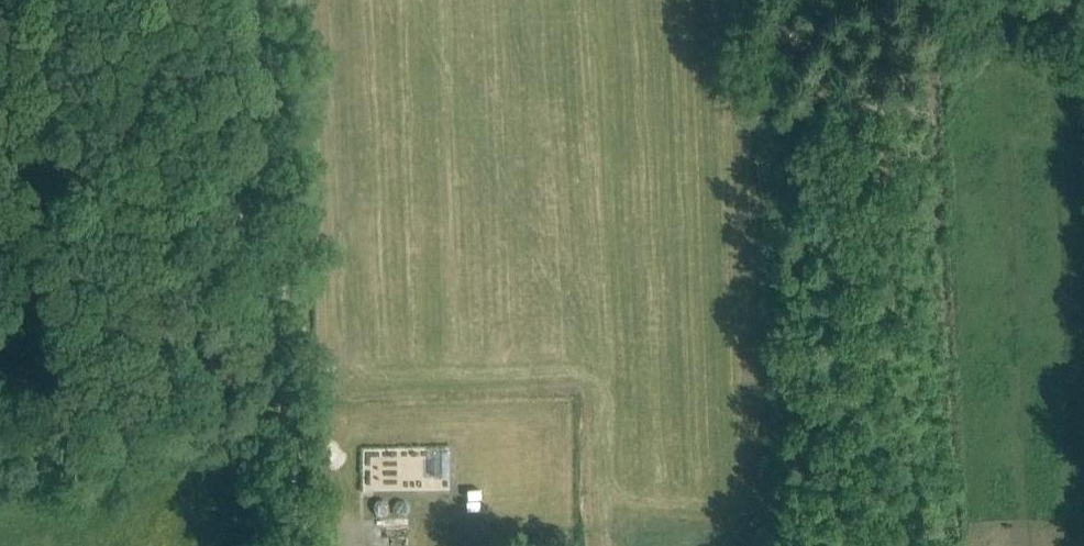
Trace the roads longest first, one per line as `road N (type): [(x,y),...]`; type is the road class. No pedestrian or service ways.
road 1 (track): [(291,545),(264,0)]

